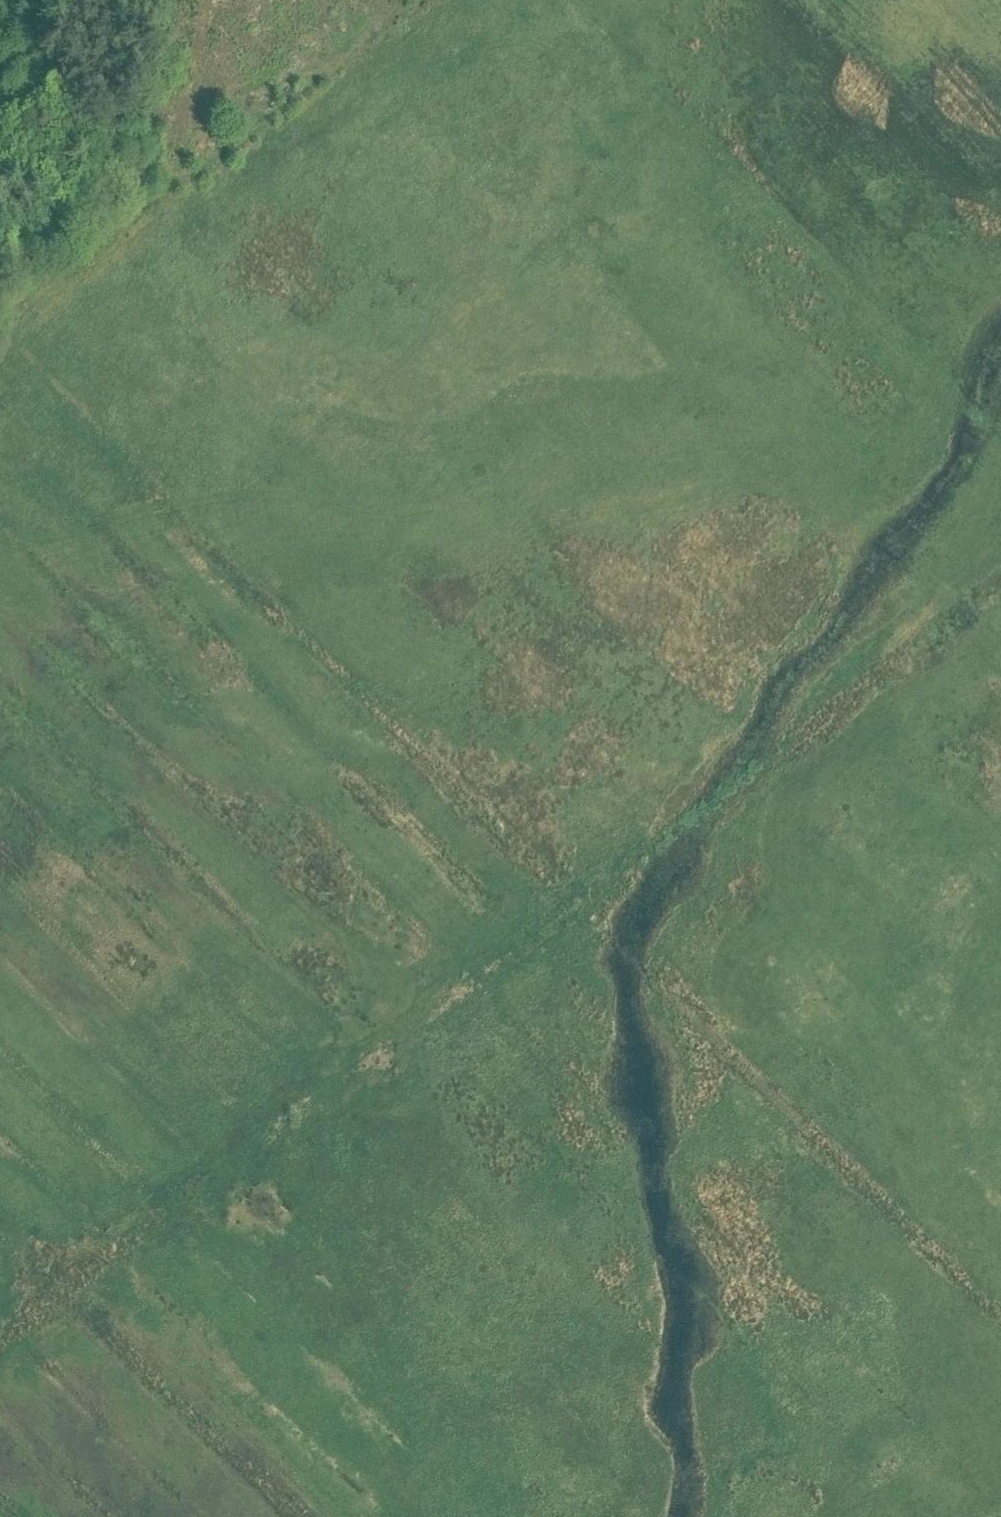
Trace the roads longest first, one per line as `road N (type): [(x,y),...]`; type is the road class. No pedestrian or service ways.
road 1 (track): [(422,0),(0,317)]

